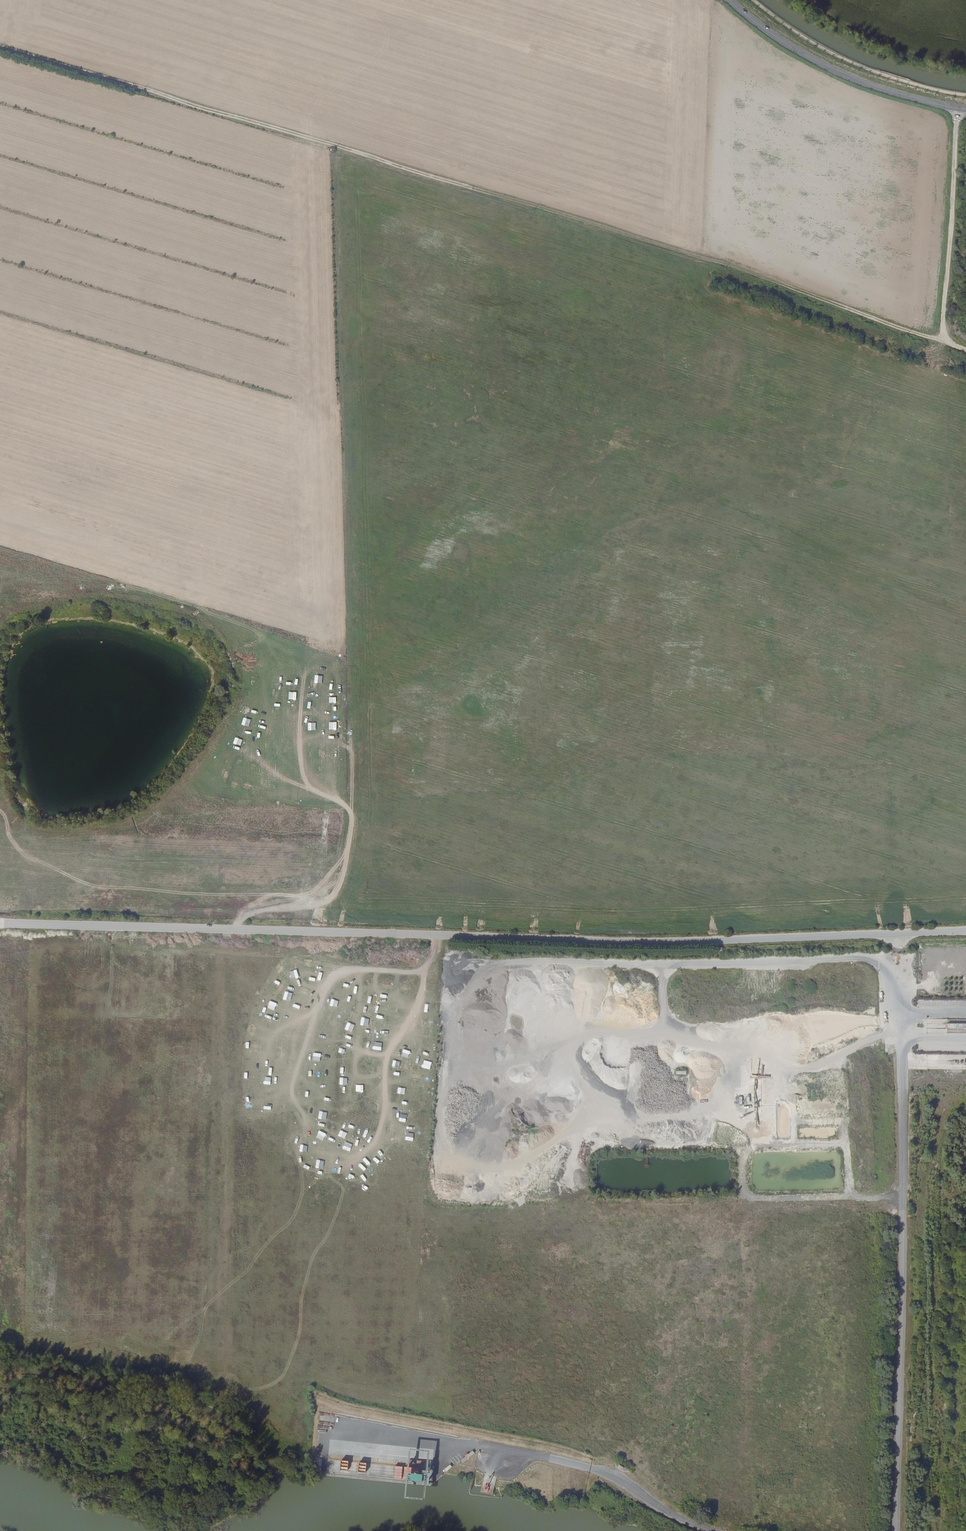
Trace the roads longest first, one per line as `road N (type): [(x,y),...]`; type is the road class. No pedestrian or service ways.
road 1 (track): [(943,342),(725,263),(0,46)]
road 2 (unclassified): [(965,931),(595,941),(0,923)]
road 3 (tertiary): [(729,0),(831,70),(927,106),(965,108)]
road 4 (track): [(958,107),(943,342),(965,350)]

